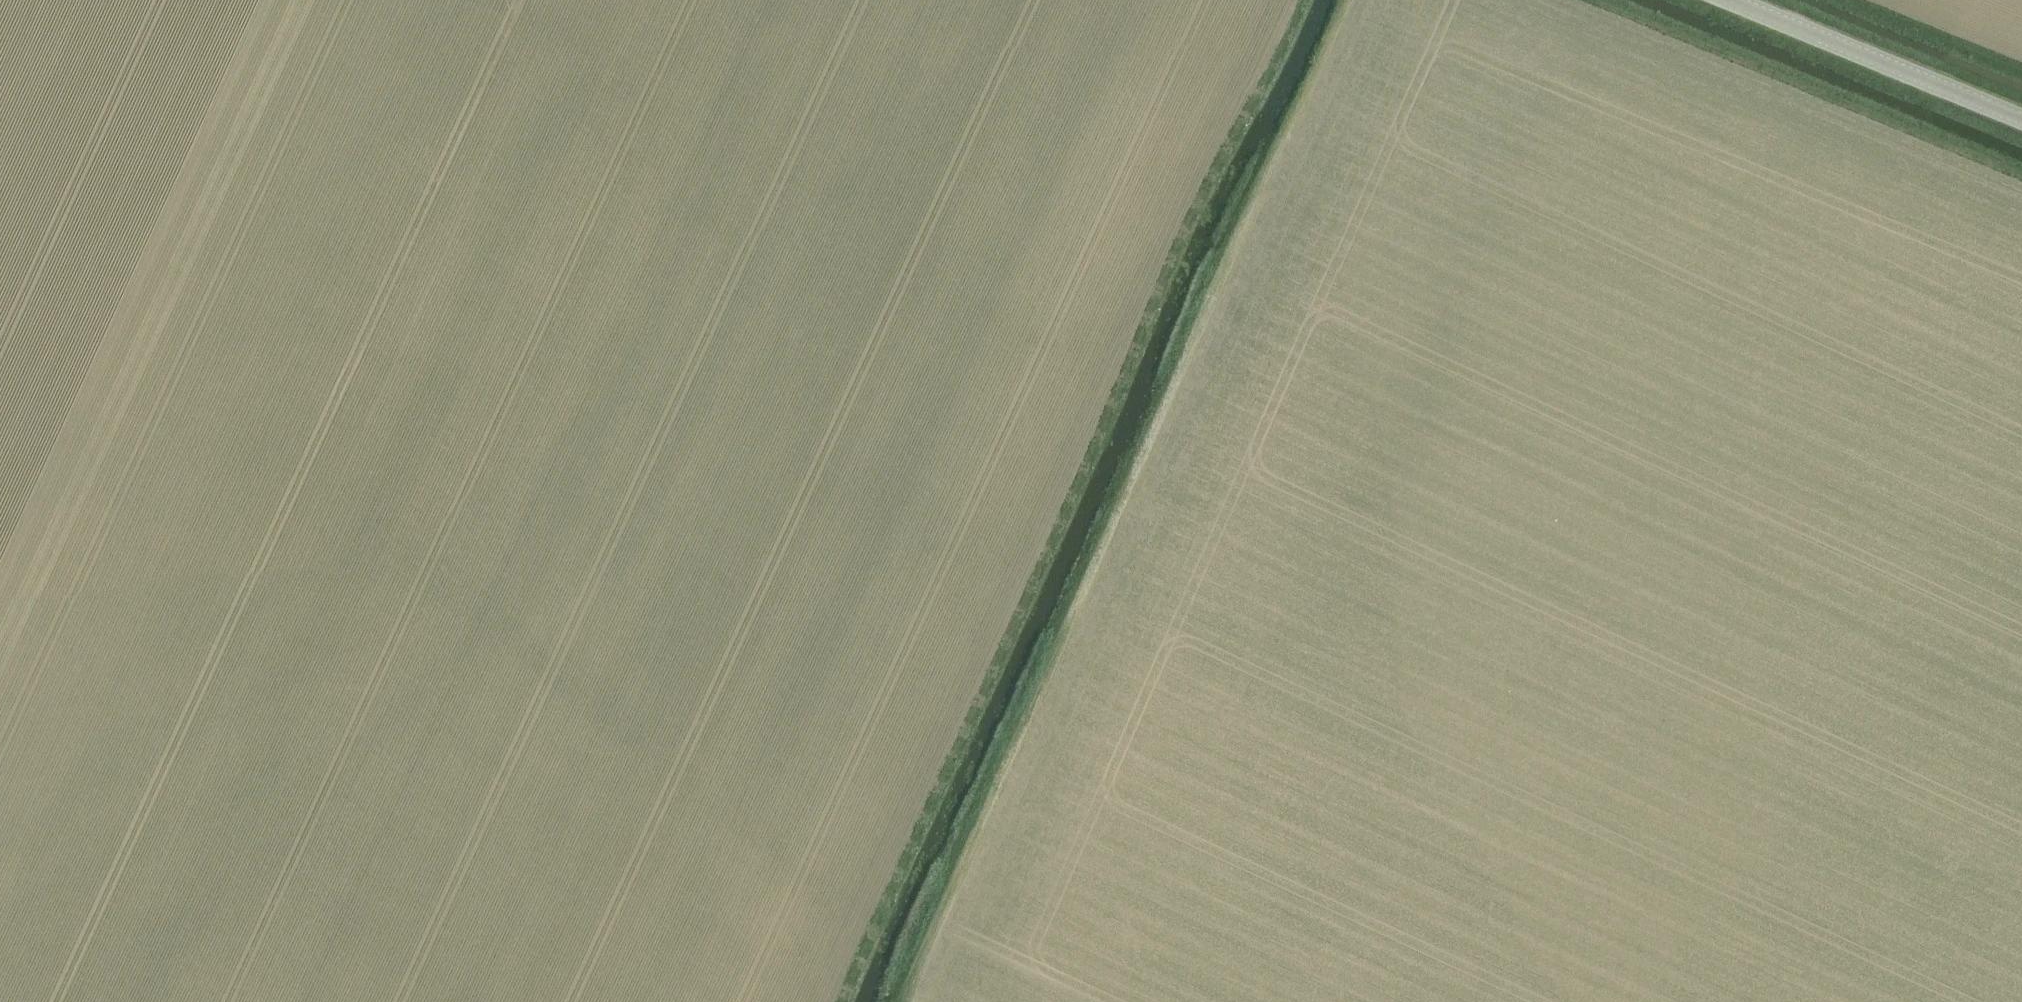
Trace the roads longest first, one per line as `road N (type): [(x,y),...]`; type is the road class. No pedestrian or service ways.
road 1 (unclassified): [(1729,0),(2021,120)]

